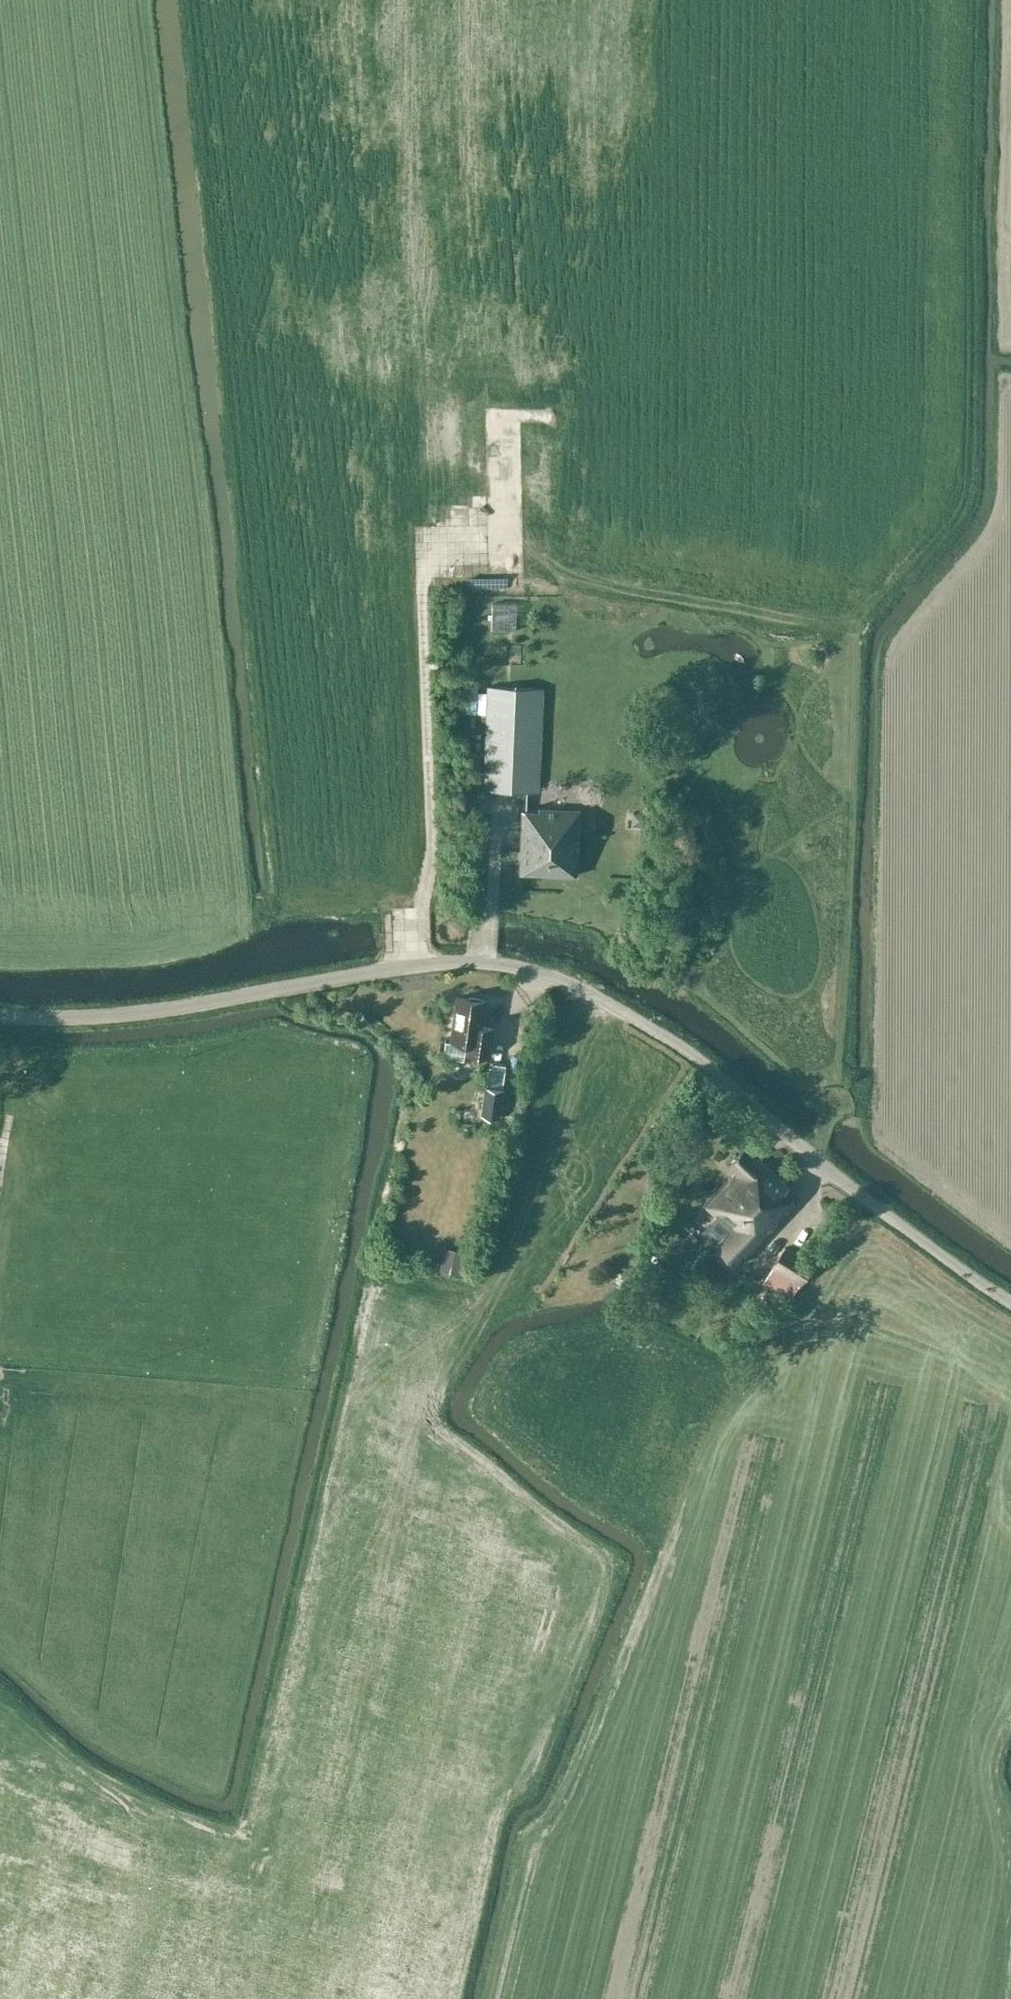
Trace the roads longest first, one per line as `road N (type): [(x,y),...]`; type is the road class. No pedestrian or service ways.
road 1 (unclassified): [(1010,1305),(695,1062),(571,984),(486,965),(402,970),(241,999),(0,1020)]

